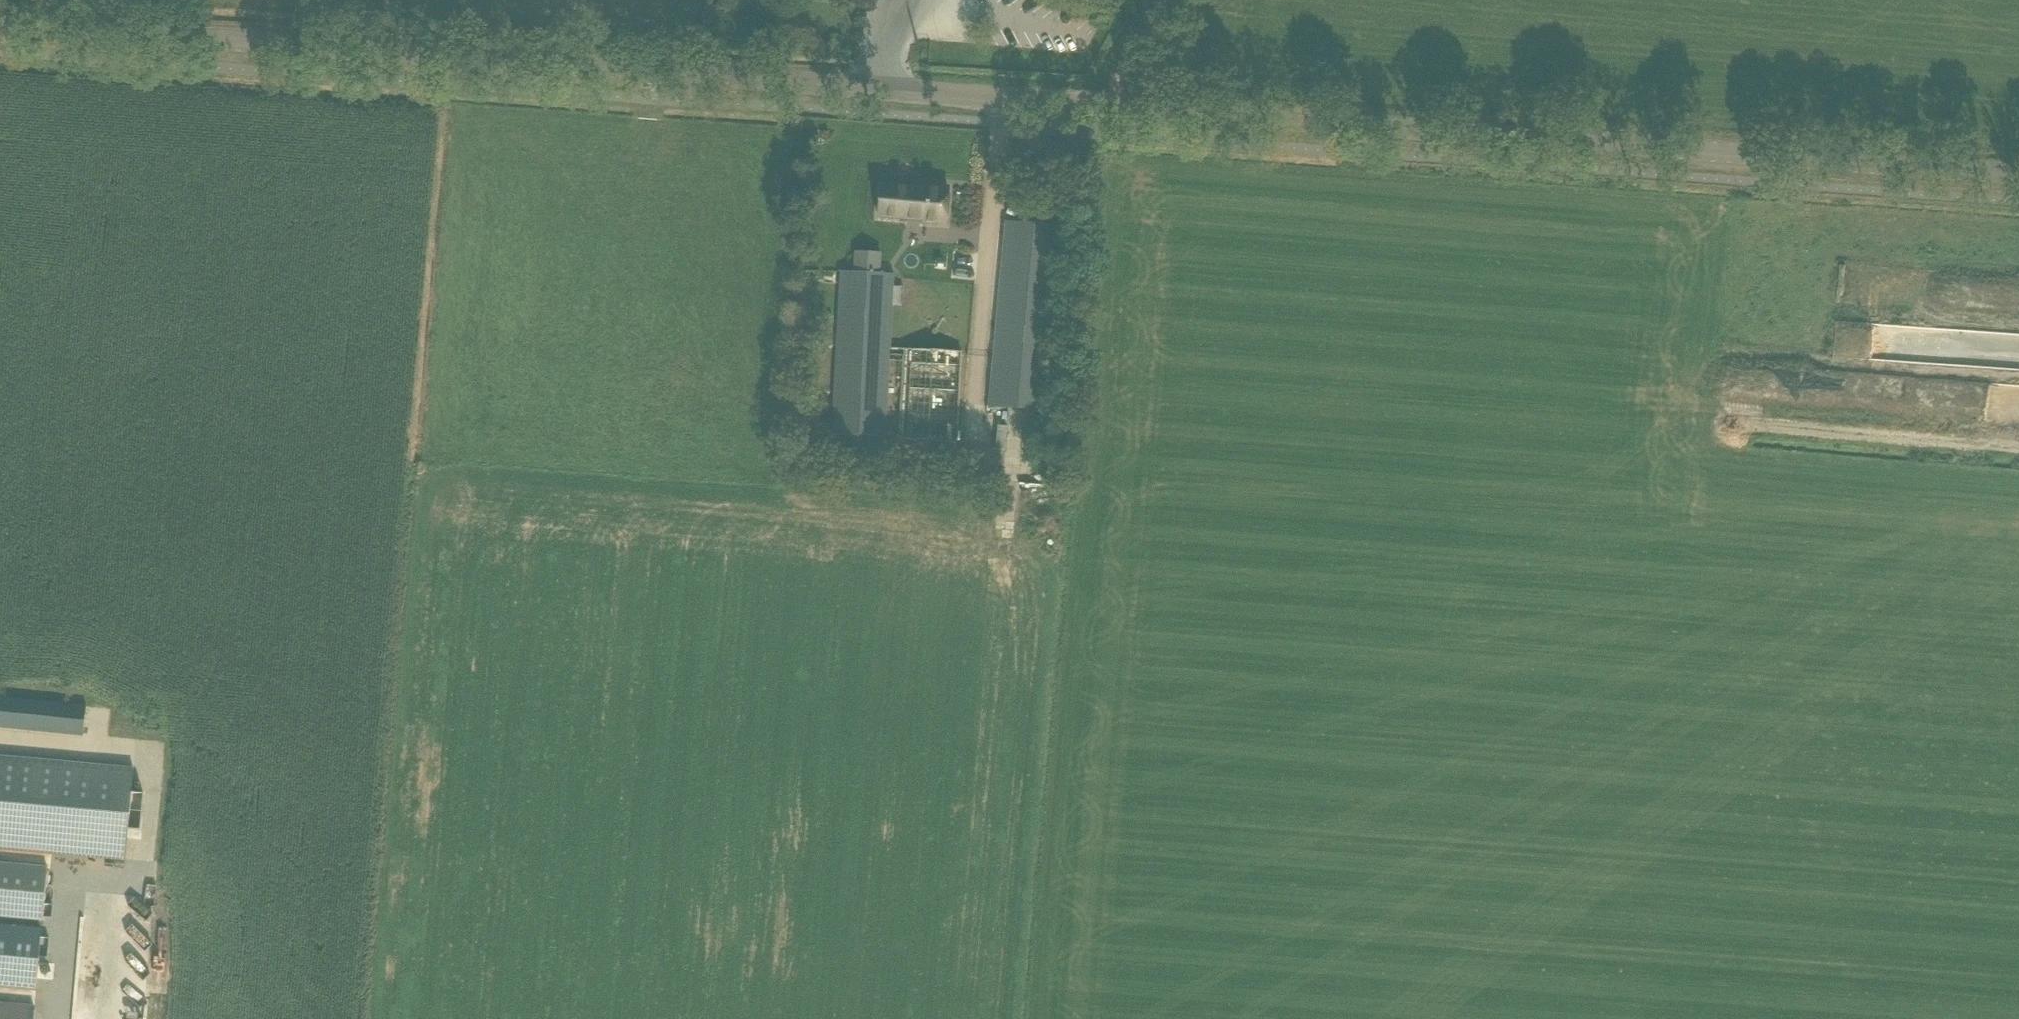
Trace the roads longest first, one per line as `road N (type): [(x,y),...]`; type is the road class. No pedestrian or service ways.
road 1 (tertiary): [(2018,177),(0,24)]
road 2 (track): [(1097,108),(1164,0)]

